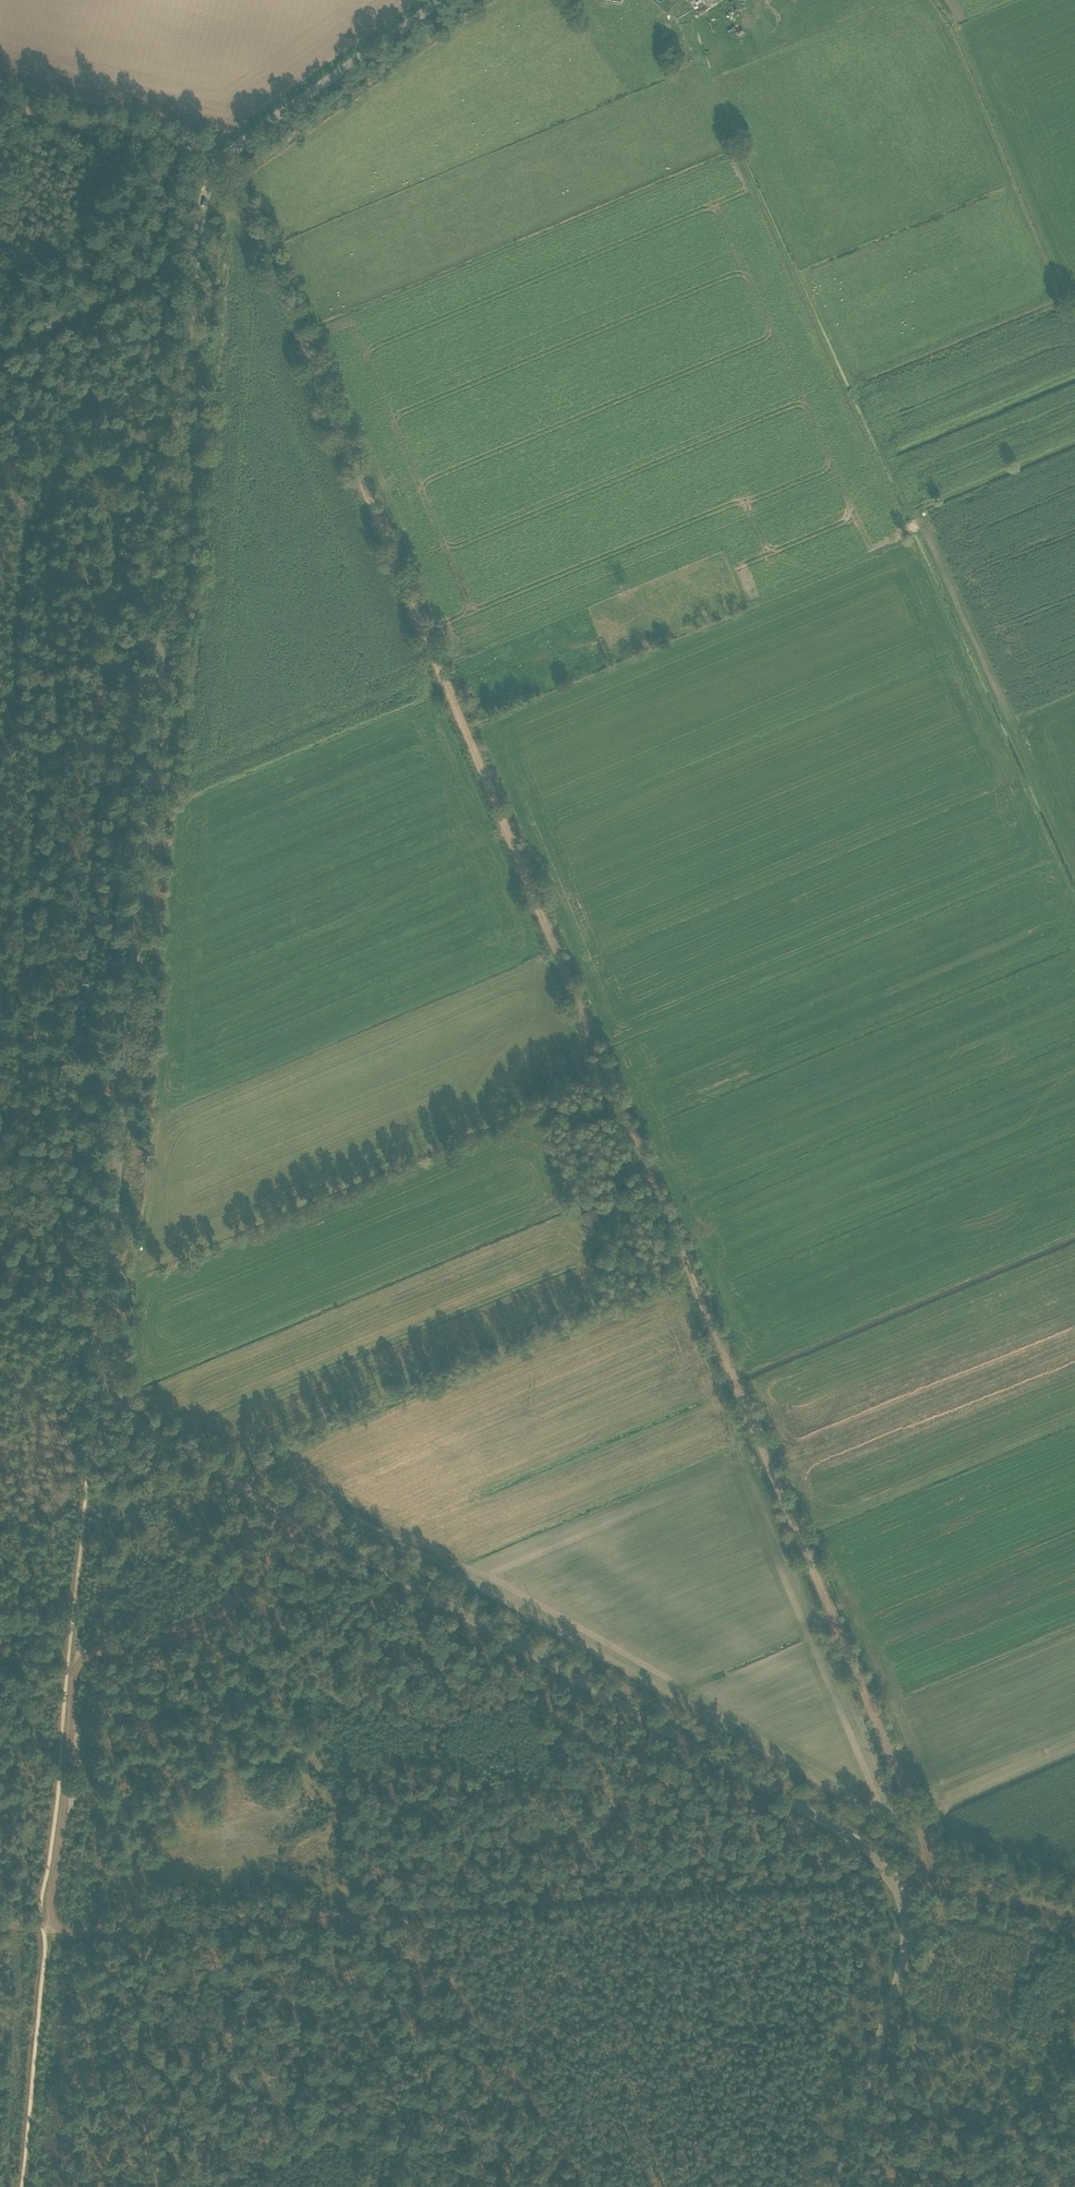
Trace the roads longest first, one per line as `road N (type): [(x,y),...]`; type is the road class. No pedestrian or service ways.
road 1 (unclassified): [(835,2186),(902,1962),(900,1899),(872,1851),(132,1416),(106,1371),(158,671),(207,184),(234,149),(442,0)]
road 2 (track): [(936,1880),(903,1781),(236,176),(213,153),(0,109)]
road 3 (track): [(51,1932),(77,1652),(145,1646),(220,1613),(298,1516)]
road 4 (track): [(552,1902),(868,1884),(887,1873)]
road 5 (track): [(421,1914),(138,1931)]
road 6 (track): [(660,1721),(601,1841),(552,1902)]
road 7 (track): [(0,473),(174,488)]
road 8 (track): [(152,754),(0,741)]
road 9 (track): [(936,1880),(1074,1912)]
road 10 (track): [(552,1902),(421,1914)]
road 11 (track): [(127,1048),(0,1035)]

